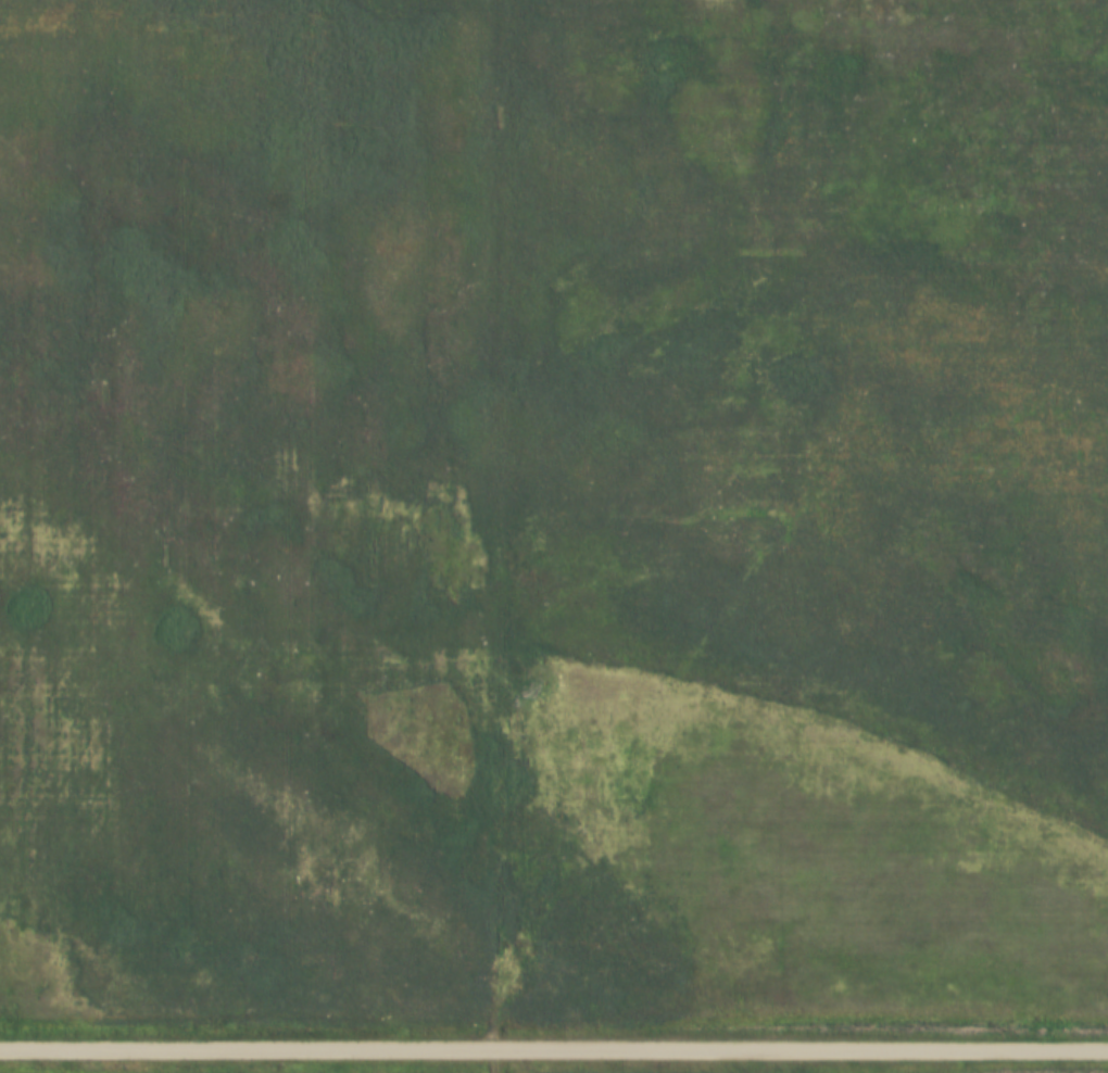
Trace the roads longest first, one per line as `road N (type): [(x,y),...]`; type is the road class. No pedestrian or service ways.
road 1 (residential): [(1107,1047),(0,1048)]

